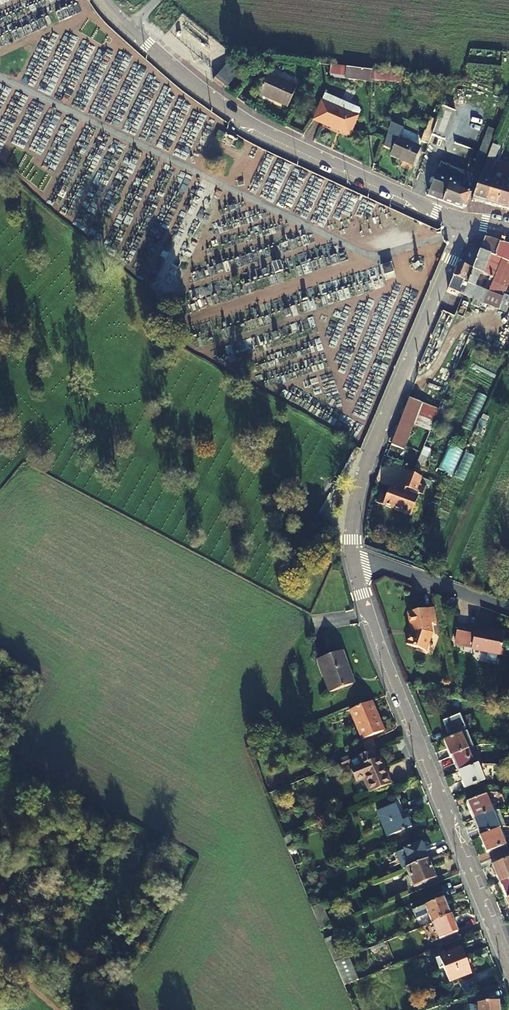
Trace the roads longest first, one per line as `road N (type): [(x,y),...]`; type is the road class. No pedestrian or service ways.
road 1 (residential): [(508,968),(380,651),(352,554)]
road 2 (residential): [(468,222),(252,127),(127,27)]
road 3 (residential): [(352,554),(362,477),(468,222)]
road 4 (residential): [(352,554),(508,611)]

